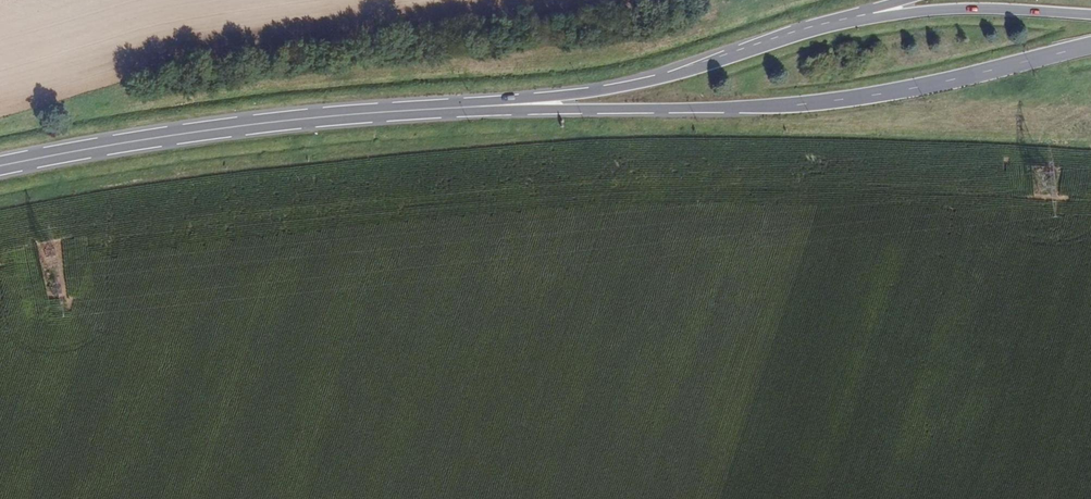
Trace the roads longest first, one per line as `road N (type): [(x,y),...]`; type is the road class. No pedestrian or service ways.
road 1 (primary): [(409,110),(802,105),(1090,46)]
road 2 (primary): [(409,110),(287,120),(0,166)]
road 3 (primary): [(812,31),(635,85),(409,110)]
road 4 (primary): [(1090,14),(962,10),(812,31)]

